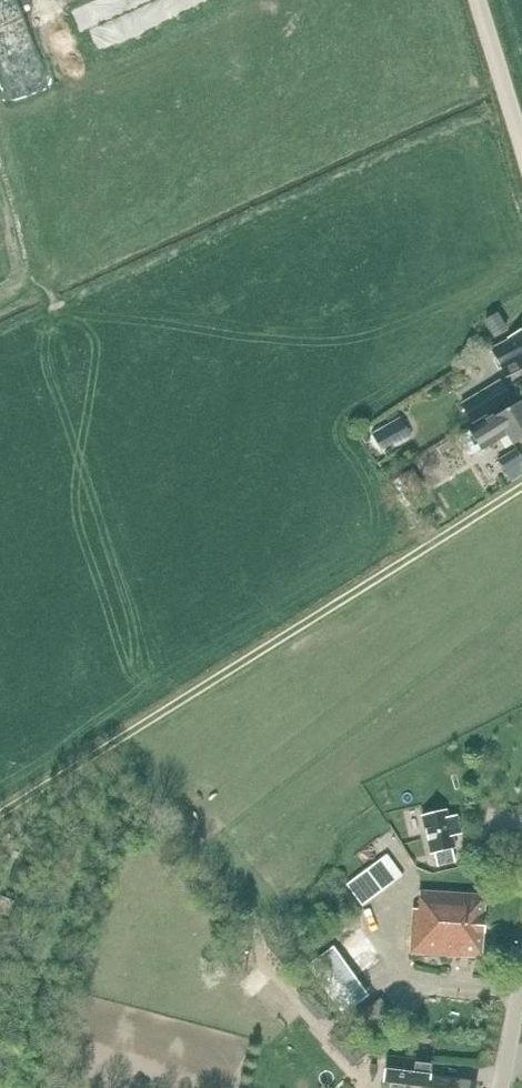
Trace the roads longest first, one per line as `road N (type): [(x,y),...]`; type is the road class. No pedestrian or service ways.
road 1 (track): [(0,816),(521,487)]
road 2 (unclassified): [(521,148),(477,0)]

